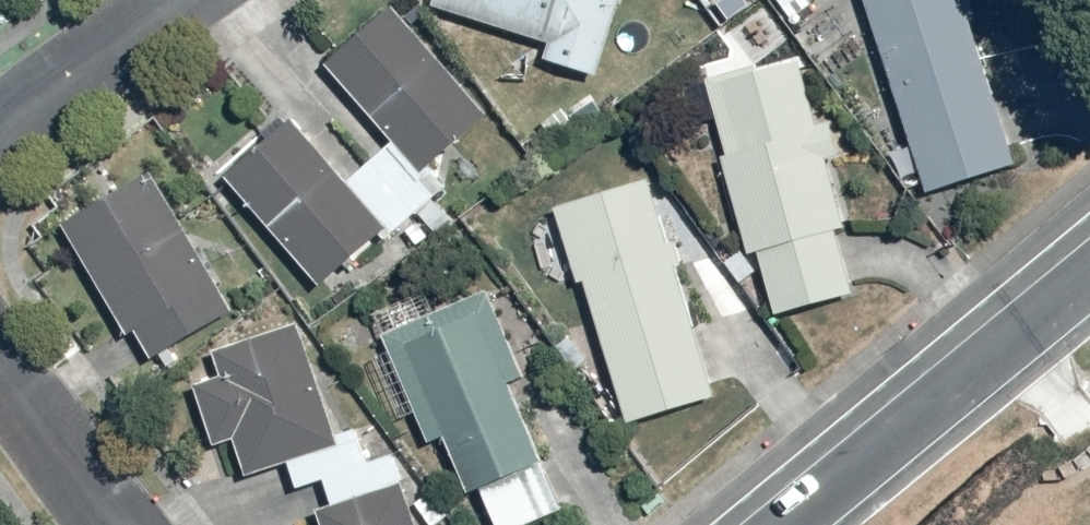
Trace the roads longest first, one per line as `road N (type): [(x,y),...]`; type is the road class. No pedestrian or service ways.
road 1 (residential): [(790,524),(1089,278)]
road 2 (residential): [(0,125),(165,0)]
road 3 (residential): [(115,524),(0,369)]

